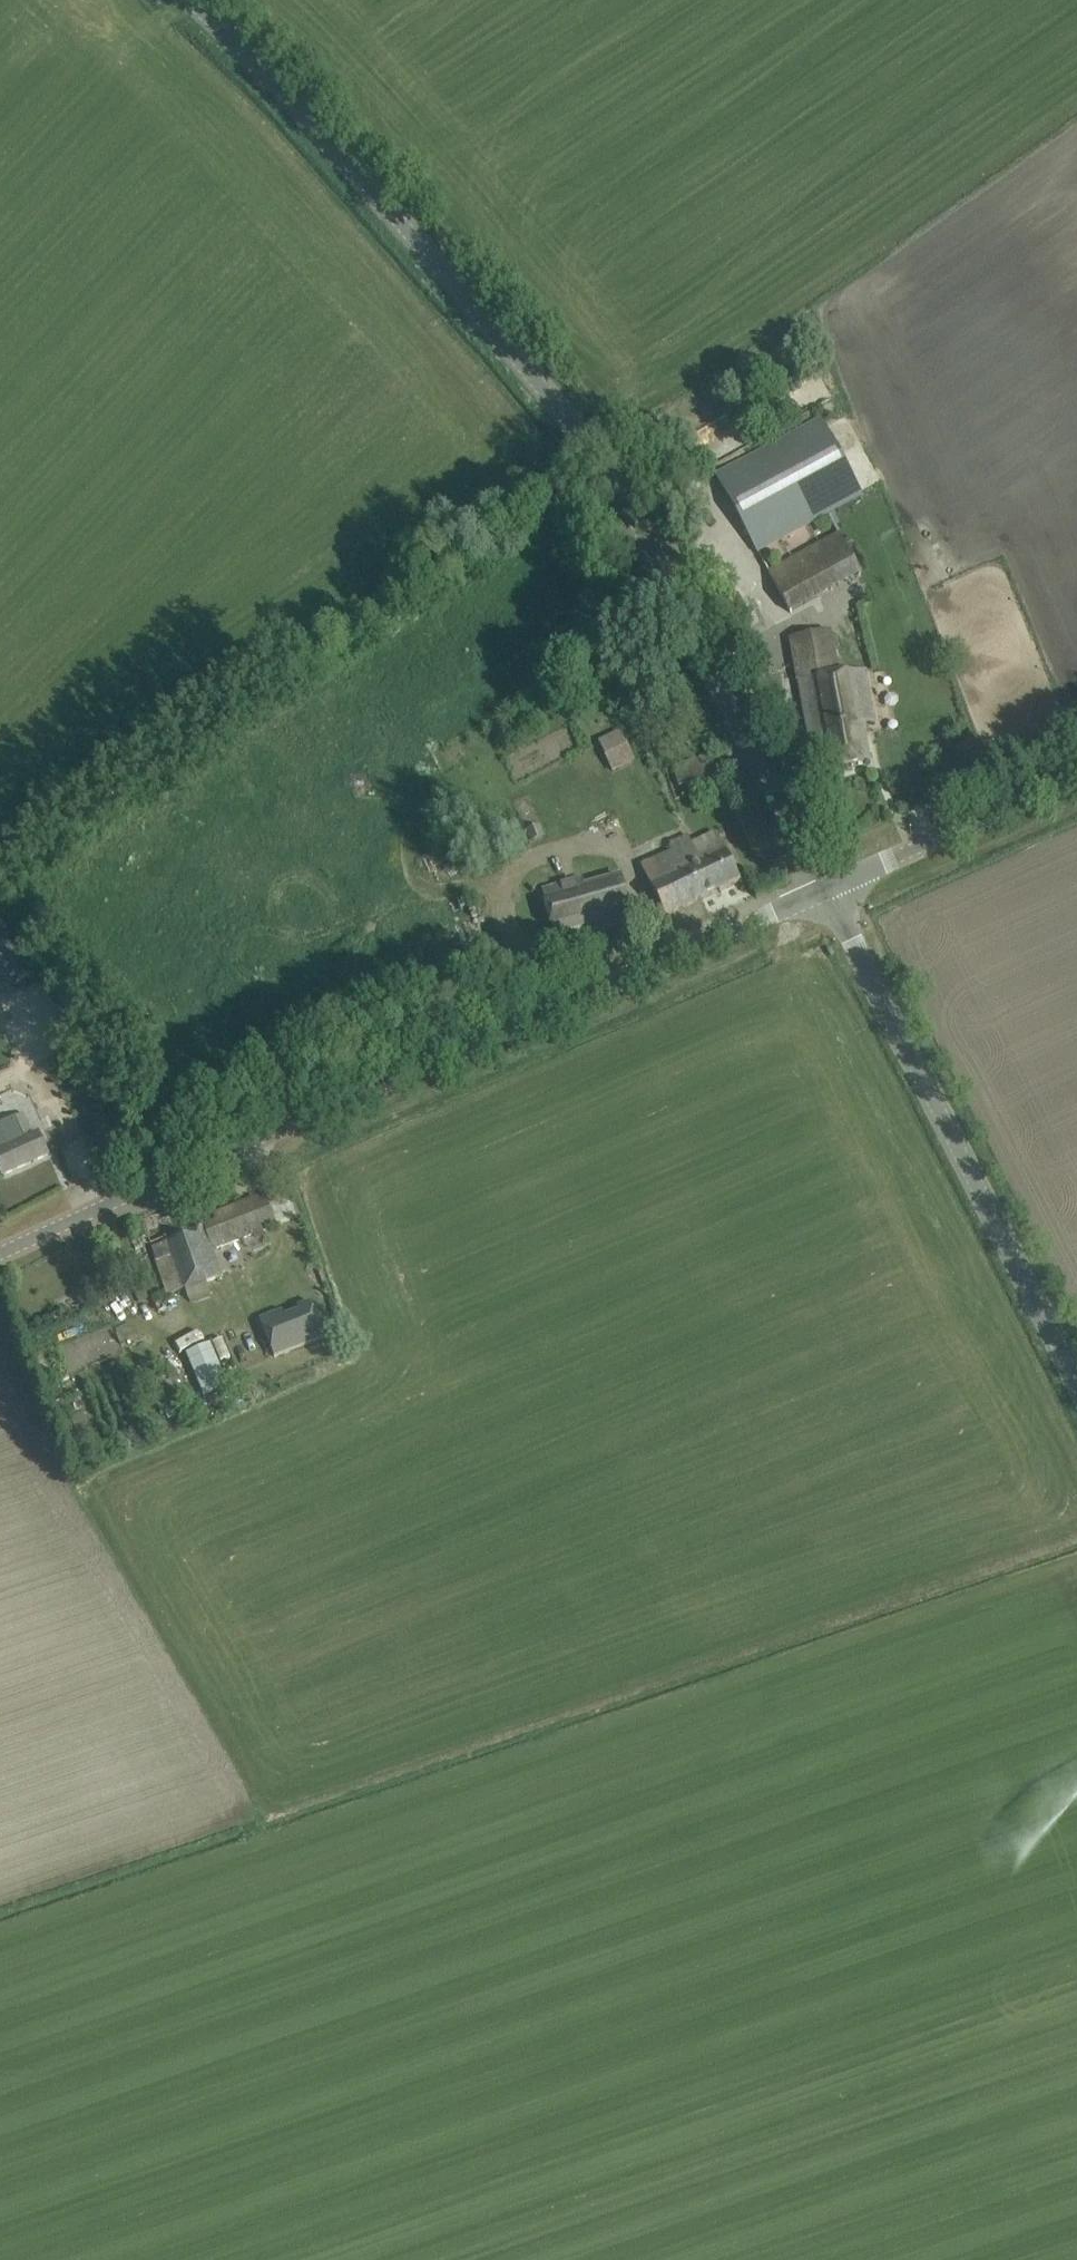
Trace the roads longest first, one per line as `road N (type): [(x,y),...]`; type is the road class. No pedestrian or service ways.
road 1 (unclassified): [(825,888),(643,532),(558,402),(284,89),(191,0)]
road 2 (unclassified): [(825,888),(0,1253)]
road 3 (residential): [(1076,1381),(825,888)]
road 4 (unclassified): [(825,888),(1076,776)]

